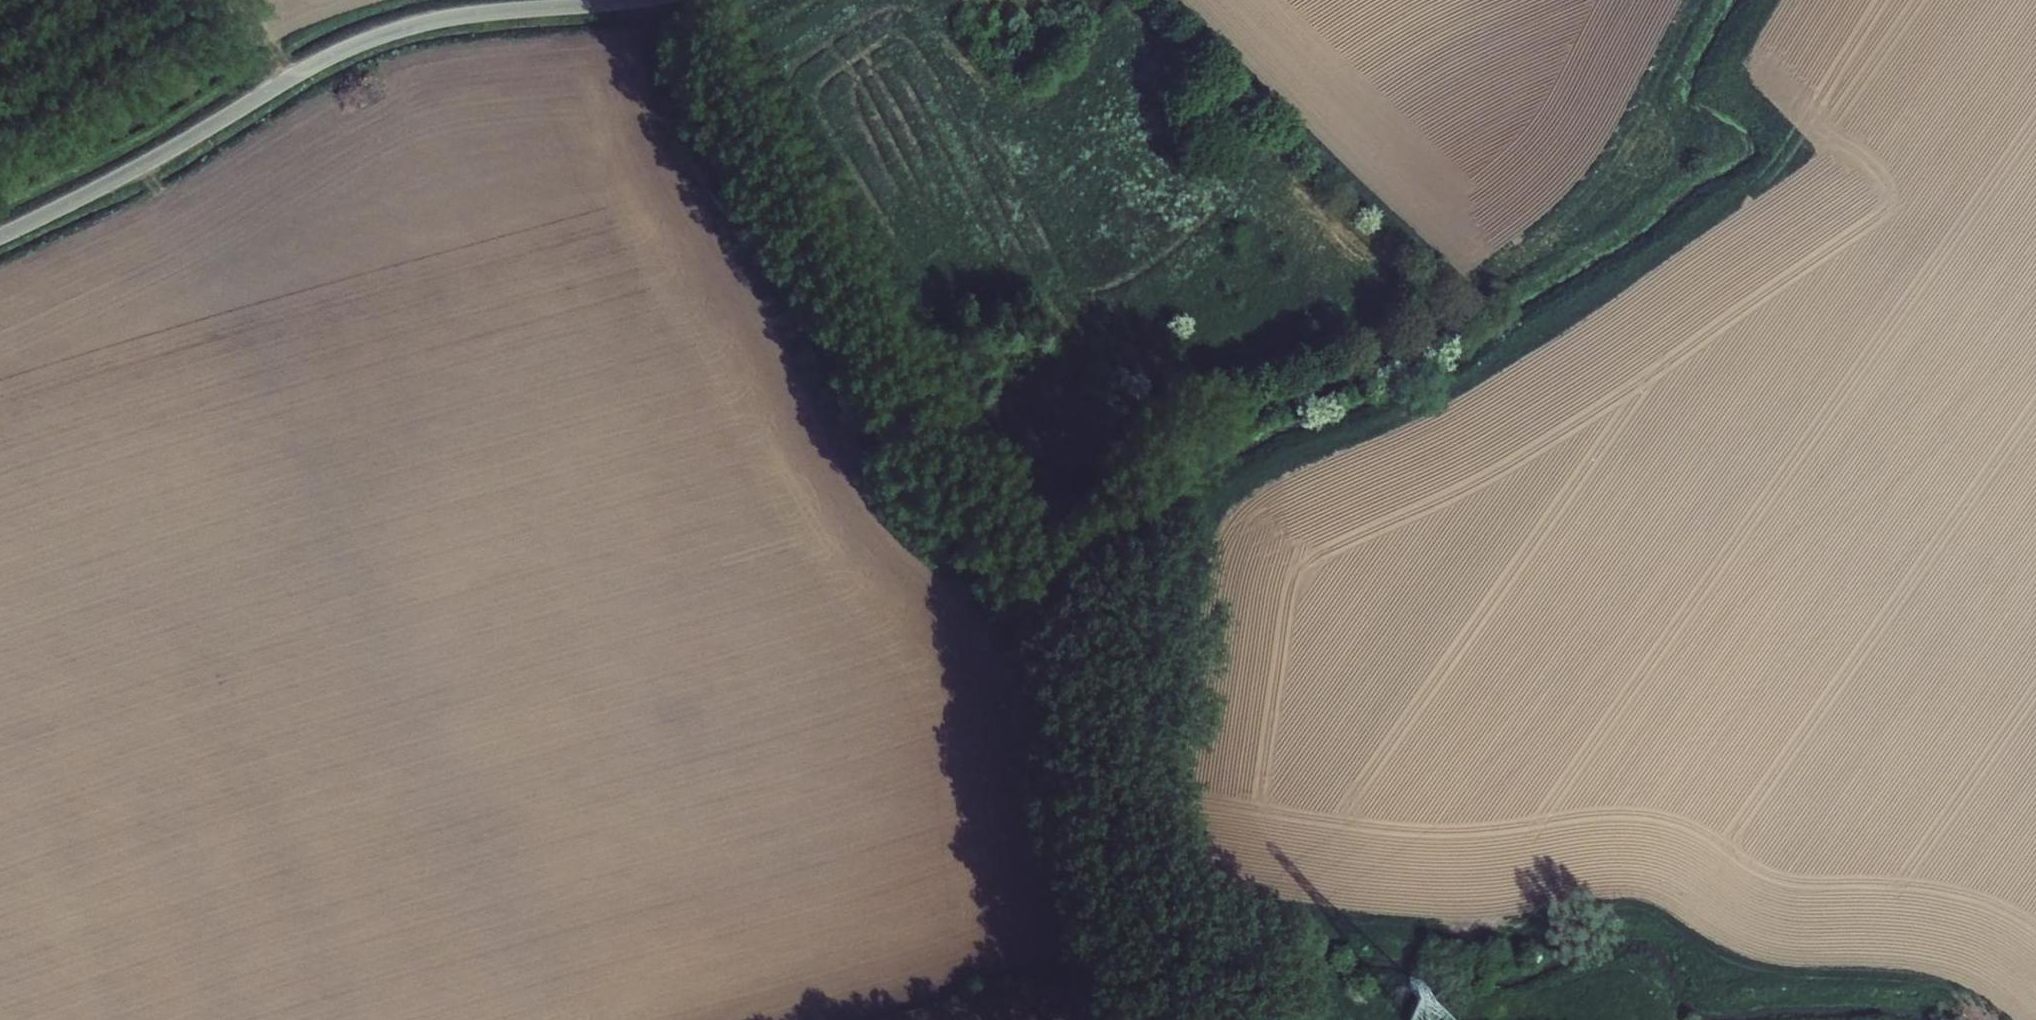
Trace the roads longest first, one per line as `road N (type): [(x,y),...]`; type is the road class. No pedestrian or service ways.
road 1 (unclassified): [(643,0),(459,16),(384,34),(0,237)]

